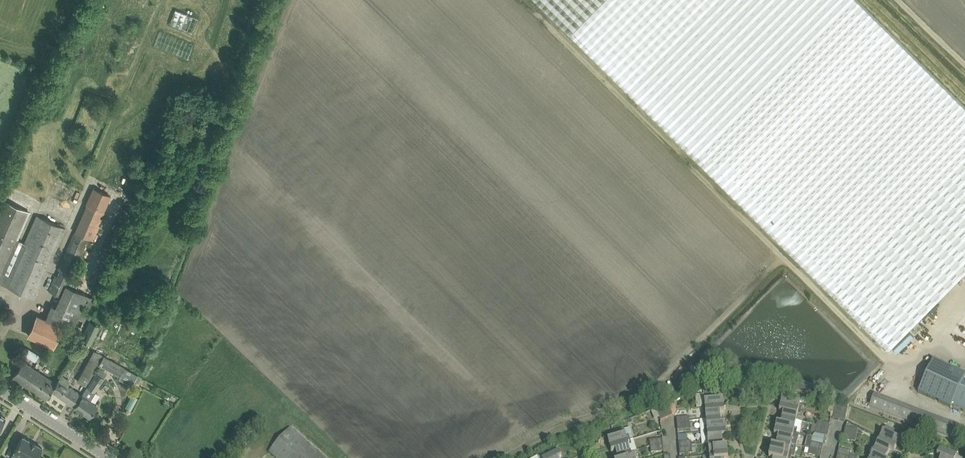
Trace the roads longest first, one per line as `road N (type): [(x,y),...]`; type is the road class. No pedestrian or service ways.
road 1 (secondary): [(107,457),(0,391)]

